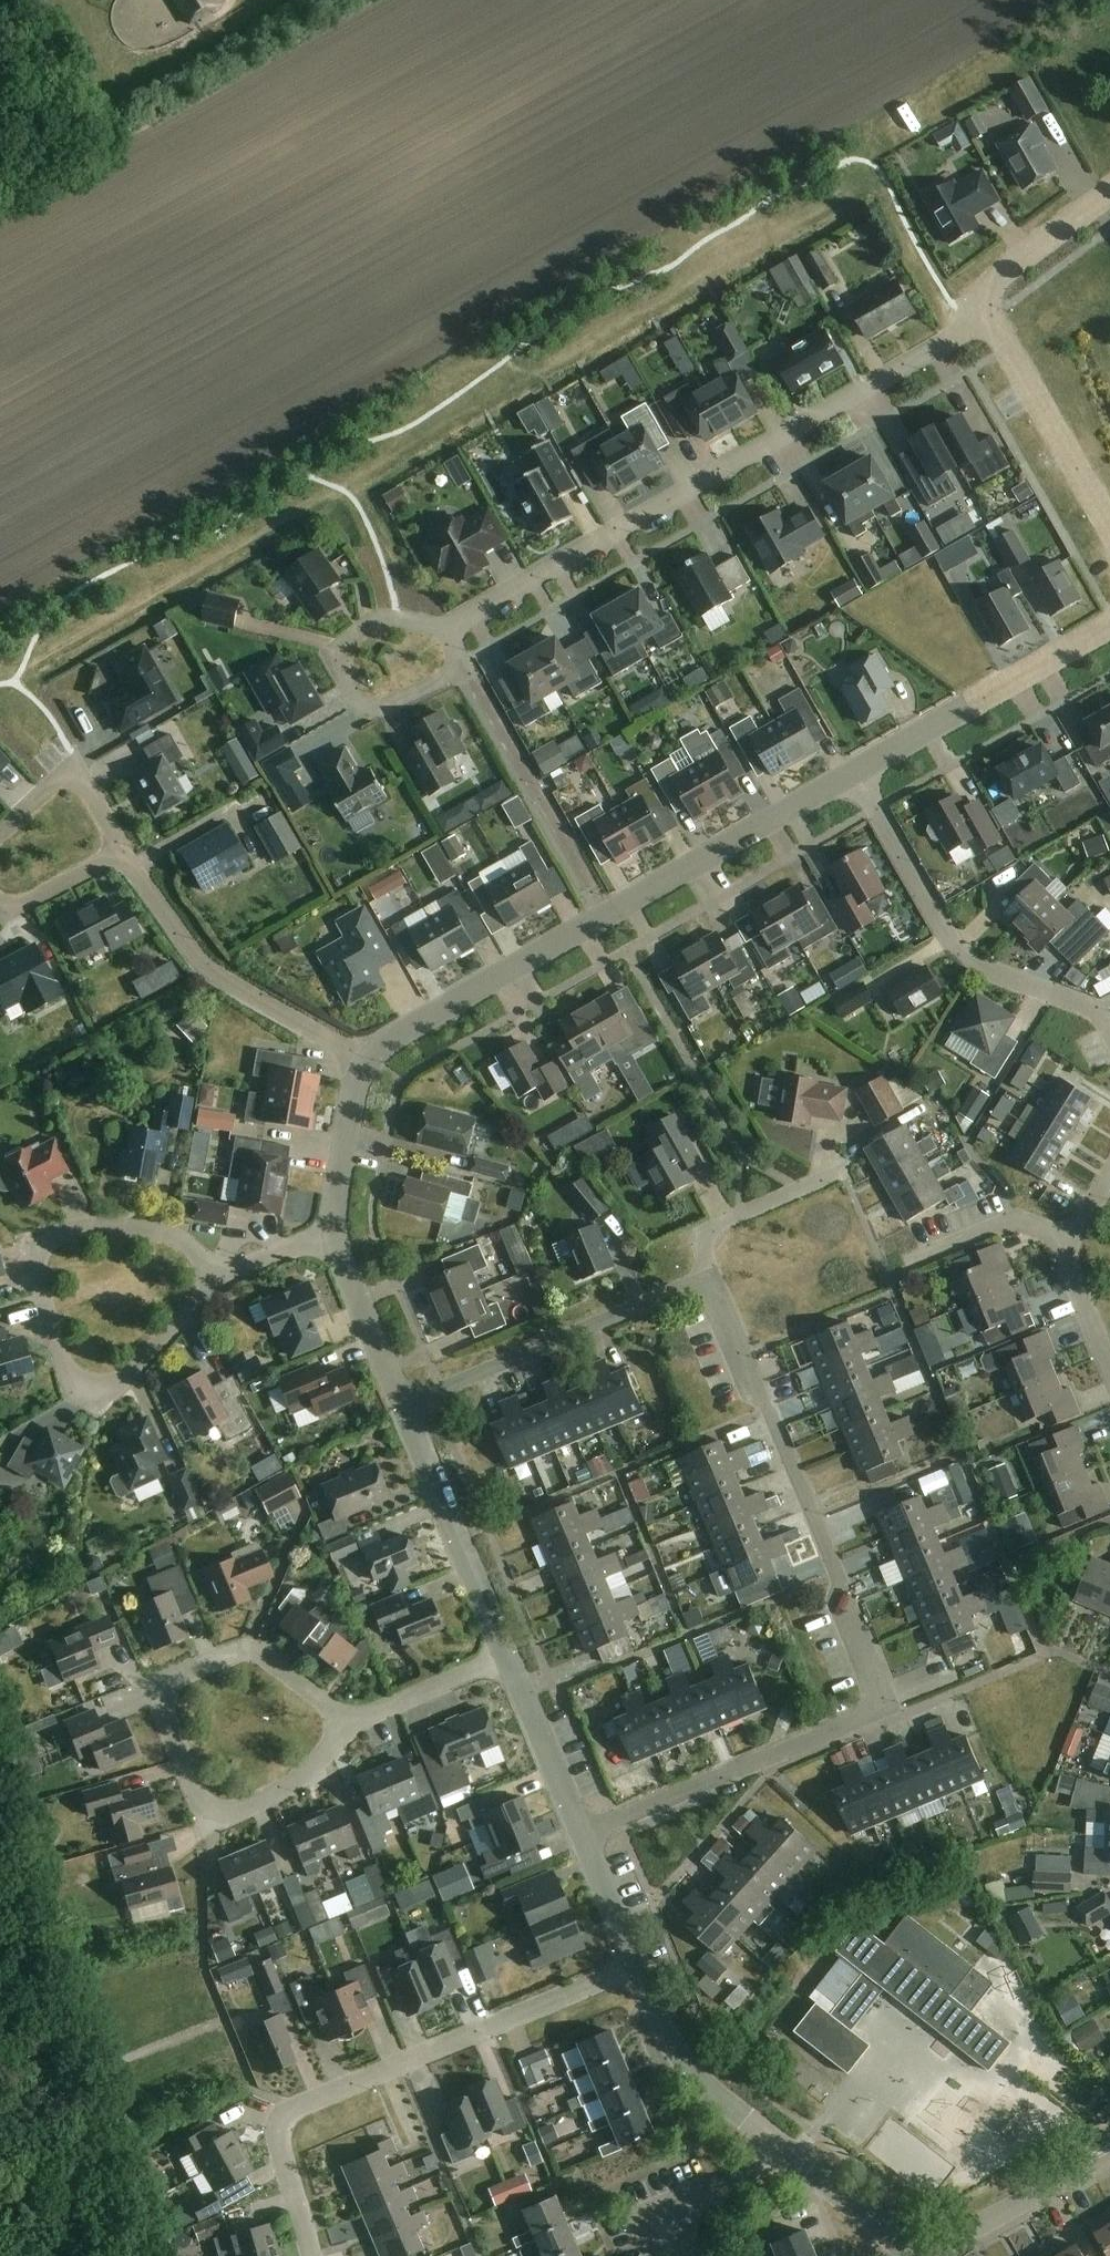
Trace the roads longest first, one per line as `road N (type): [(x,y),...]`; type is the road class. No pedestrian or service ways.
road 1 (residential): [(579,1830),(892,1707),(713,1279)]
road 2 (residential): [(993,317),(442,630)]
road 3 (residential): [(855,769),(375,1047),(366,1062)]
road 4 (residential): [(313,2255),(277,2132),(283,2112),(633,1961)]
road 5 (residential): [(339,1727),(290,1671),(257,1650),(230,1652),(155,1685),(205,1824),(294,1791),(330,1747)]
road 6 (unclassified): [(205,1264),(174,1230),(100,1226),(41,1243),(35,1260),(64,1364),(89,1386),(114,1386),(201,1303)]
road 7 (residential): [(1109,1034),(1097,1011),(1005,974),(946,932),(855,769)]
road 8 (residential): [(402,1405),(713,1279)]
road 9 (residential): [(366,1062),(258,1001),(197,954),(120,846)]
road 10 (residential): [(1109,620),(855,769)]
road 11 (residential): [(442,630),(397,616),(361,626),(341,647),(342,673),(361,702),(391,702),(436,684),(458,667),(456,661)]
road 12 (residential): [(402,1405),(505,1654)]
road 13 (residential): [(633,1961),(692,2070),(784,2148)]
road 14 (residential): [(1109,529),(993,317)]
road 15 (residential): [(922,2255),(1109,2153)]
road 16 (residential): [(713,1279),(701,1251),(704,1230),(846,1170)]
road 17 (residential): [(120,846),(74,762),(0,829)]
road 18 (residential): [(505,1654),(579,1830)]
road 19 (residential): [(333,1234),(402,1405)]
road 20 (residential): [(993,317),(988,292),(1011,265),(1109,192)]
road 21 (residential): [(339,1727),(505,1654)]
road 22 (residential): [(366,1062),(333,1234)]
road 23 (residential): [(915,1265),(1017,1221),(1034,1220),(1072,1241)]
road 24 (residential): [(579,1830),(633,1961)]
road 25 (residential): [(920,2255),(809,2169)]
road 26 (unclassified): [(205,1264),(333,1234)]
road 27 (residential): [(1109,1362),(1070,1268),(1072,1241)]

